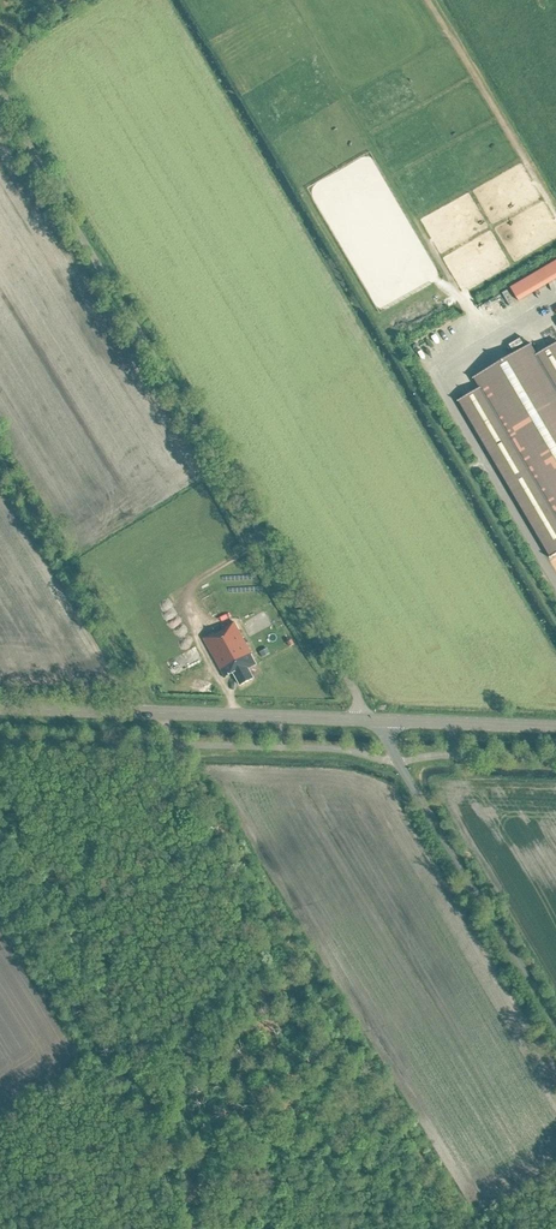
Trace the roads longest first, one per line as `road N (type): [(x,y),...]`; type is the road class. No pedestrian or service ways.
road 1 (unclassified): [(370,720),(0,99)]
road 2 (tertiary): [(370,720),(0,707)]
road 3 (unclassified): [(555,1028),(370,720)]
road 4 (tertiary): [(555,728),(370,720)]

